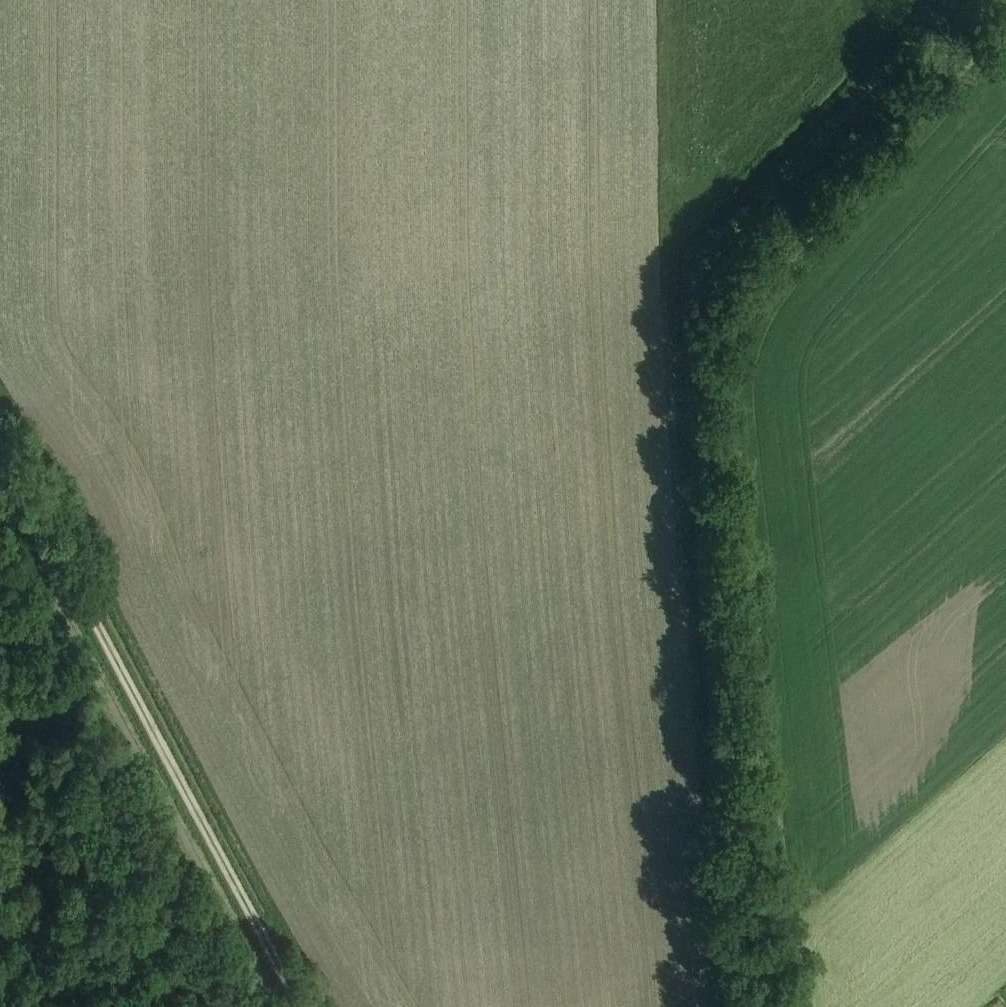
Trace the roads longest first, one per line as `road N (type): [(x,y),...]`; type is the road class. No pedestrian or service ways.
road 1 (track): [(765,1006),(694,319),(720,254),(955,0)]
road 2 (track): [(0,477),(35,515),(303,1006)]

